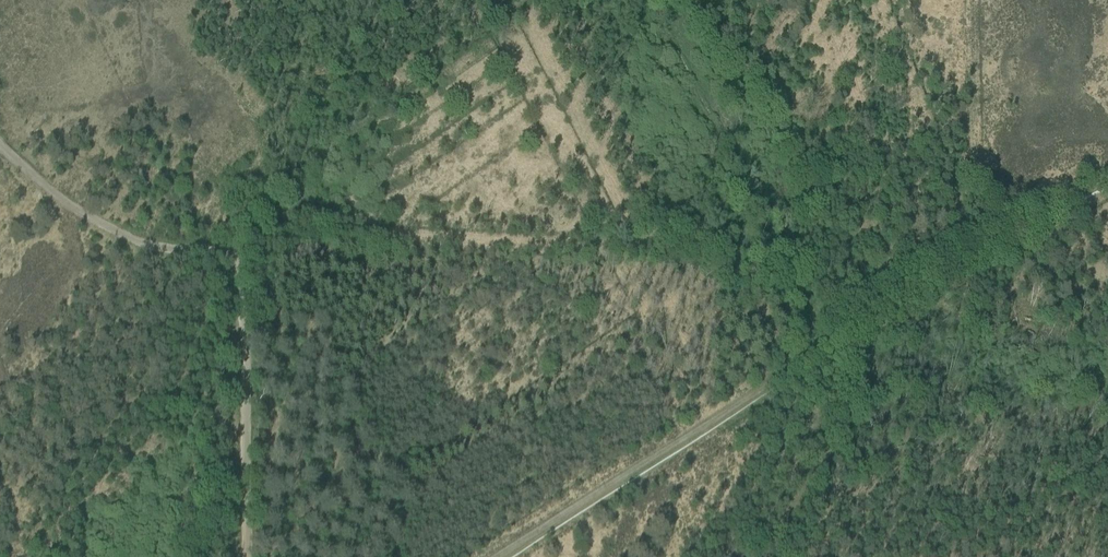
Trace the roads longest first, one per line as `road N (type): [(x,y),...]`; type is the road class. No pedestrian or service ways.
road 1 (track): [(485,556),(996,242),(1107,184)]
road 2 (track): [(0,149),(52,198),(136,243),(242,254),(245,556)]

